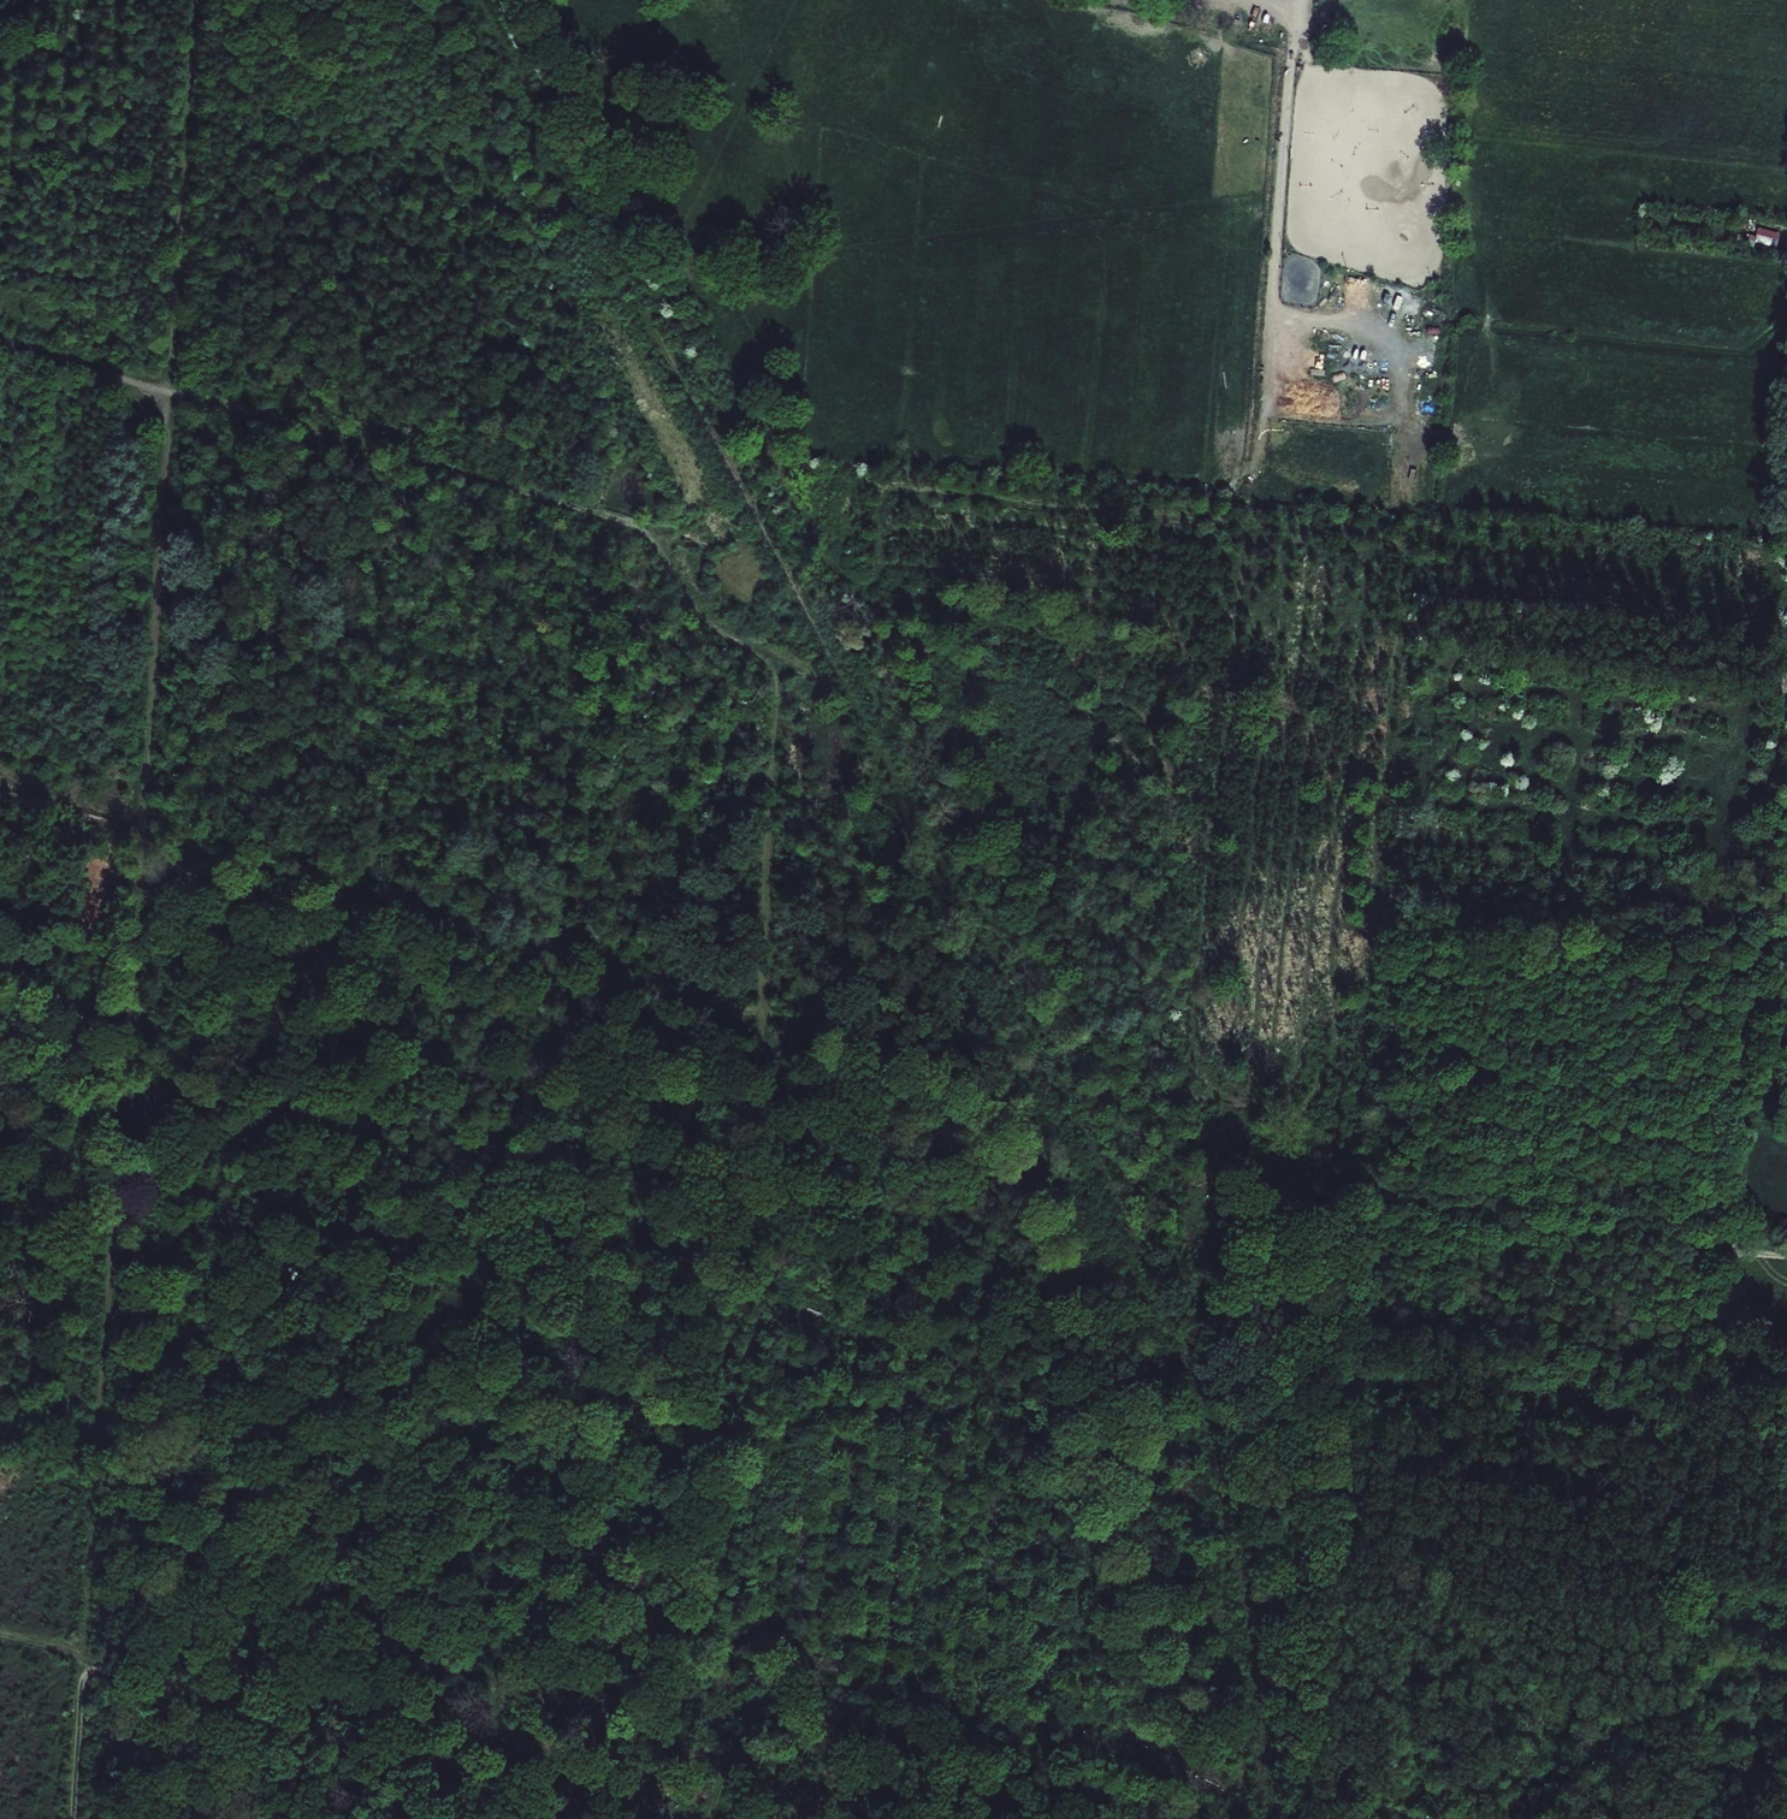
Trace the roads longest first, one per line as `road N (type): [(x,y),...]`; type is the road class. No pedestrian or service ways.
road 1 (track): [(74,1818),(194,0)]
road 2 (track): [(820,677),(758,655),(689,599),(649,533),(166,389)]
road 3 (unclassified): [(1269,346),(1296,0)]

